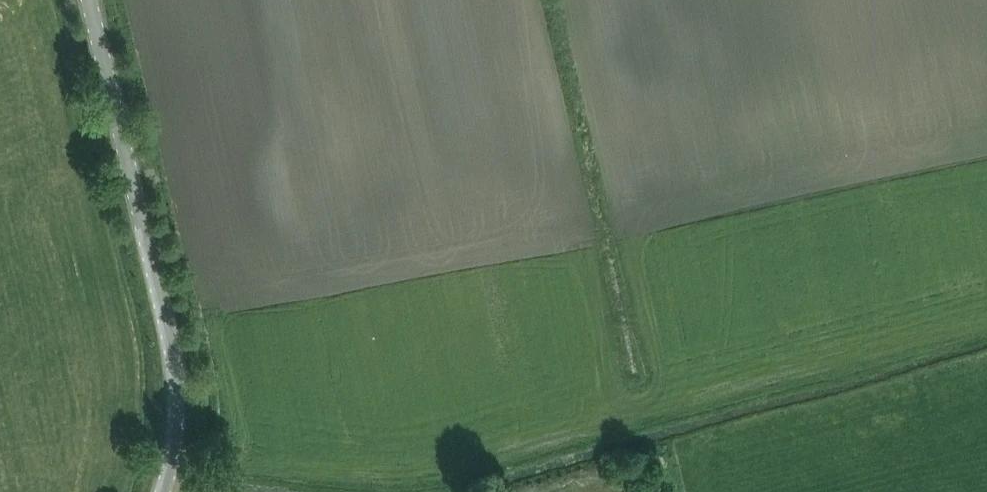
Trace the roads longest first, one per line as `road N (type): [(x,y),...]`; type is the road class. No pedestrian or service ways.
road 1 (unclassified): [(158,491),(176,390),(91,0)]

